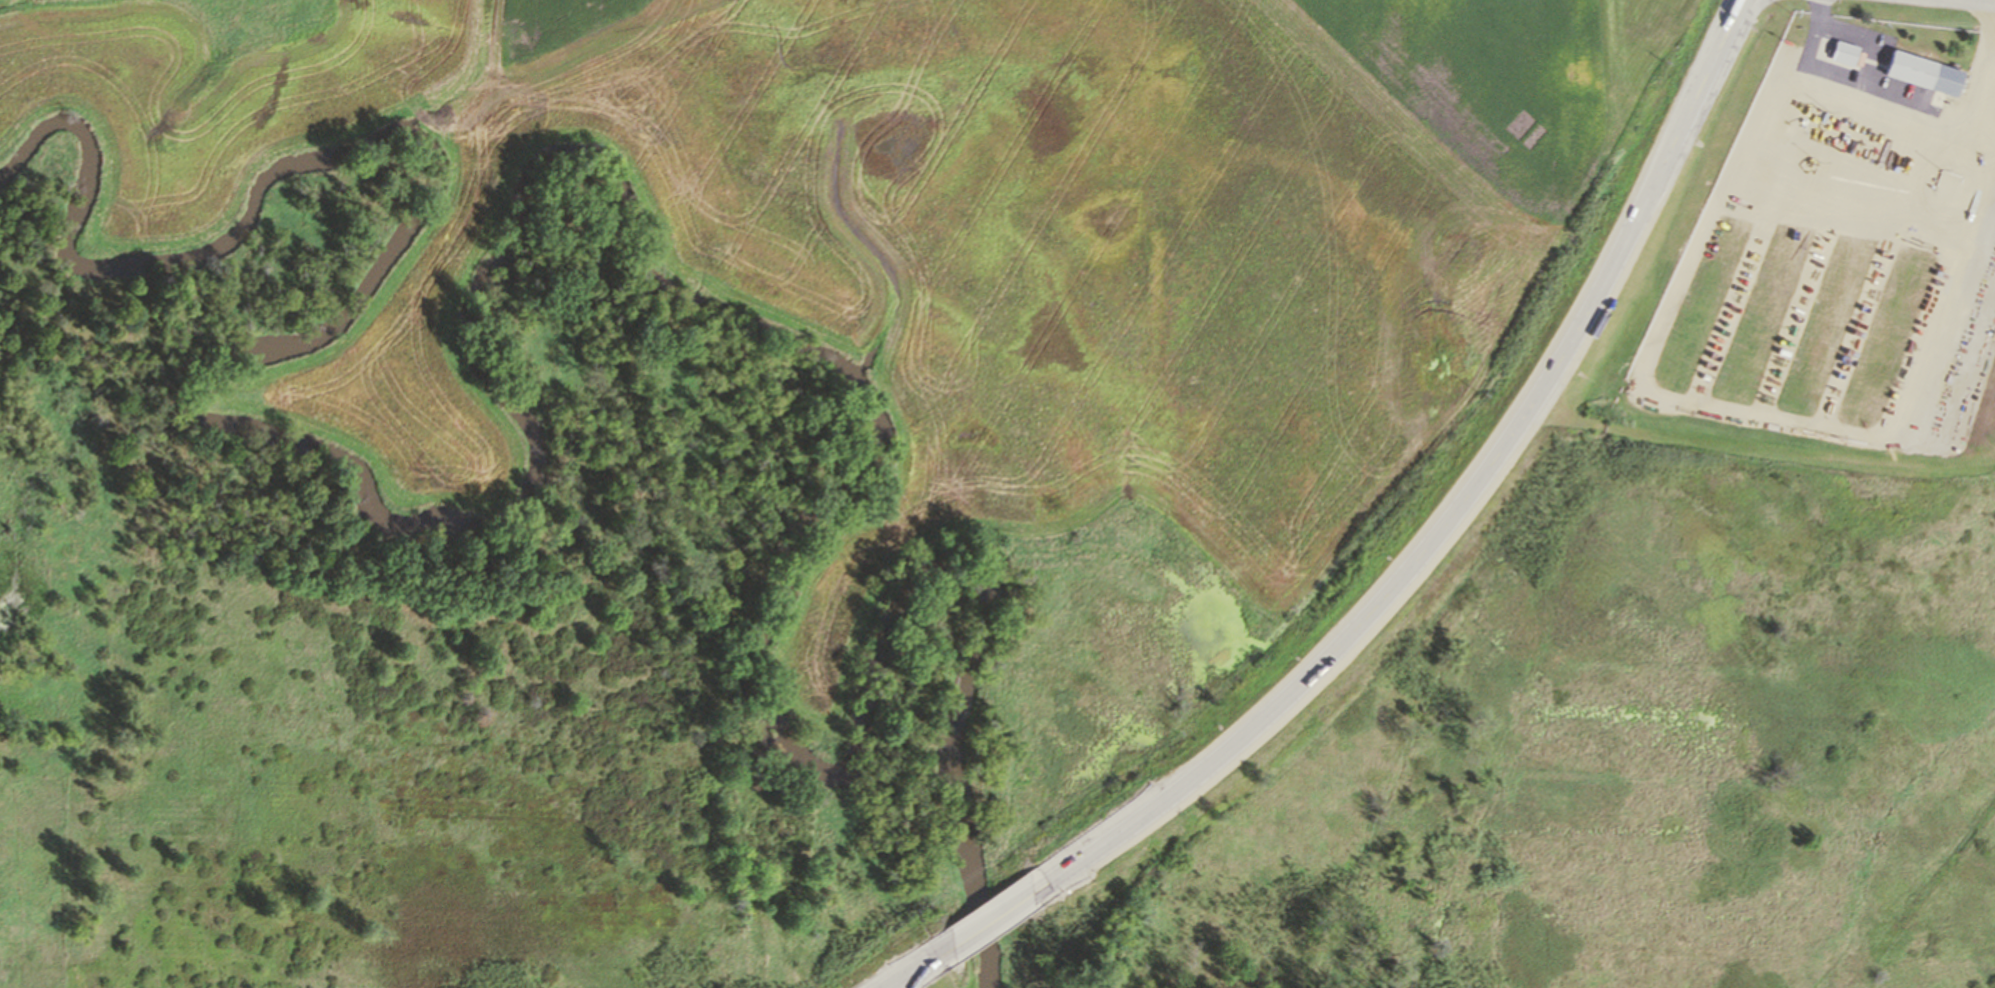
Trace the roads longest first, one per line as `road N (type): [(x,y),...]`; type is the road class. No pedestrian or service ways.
road 1 (primary): [(1744,0),(1600,303),(1411,576),(1314,683),(1226,759),(1028,891)]

